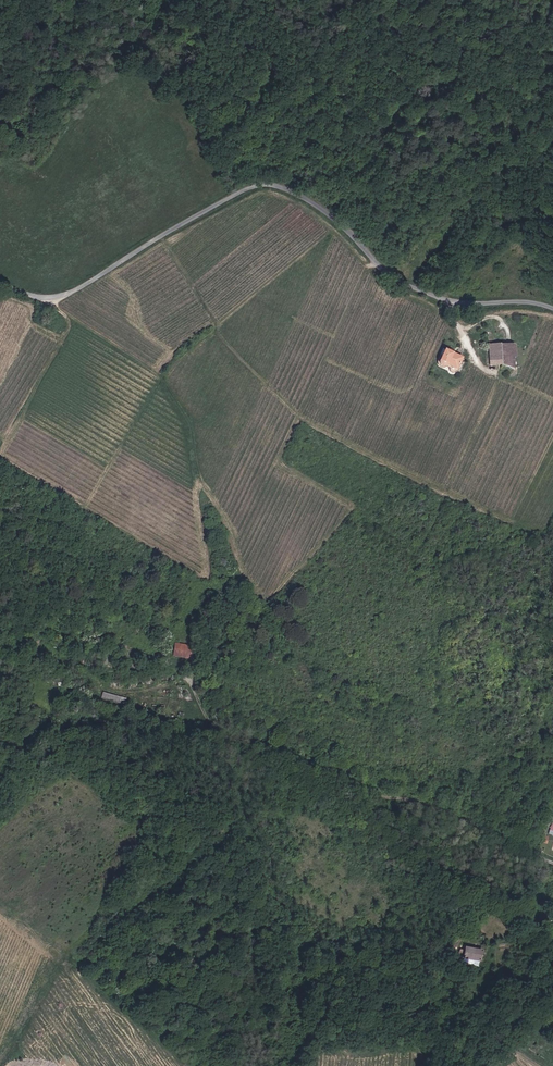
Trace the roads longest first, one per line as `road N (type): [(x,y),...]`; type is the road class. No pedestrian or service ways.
road 1 (unclassified): [(0,283),(35,297),(67,294),(234,196),(276,187),(314,204),(410,285),(446,300),(552,308)]

